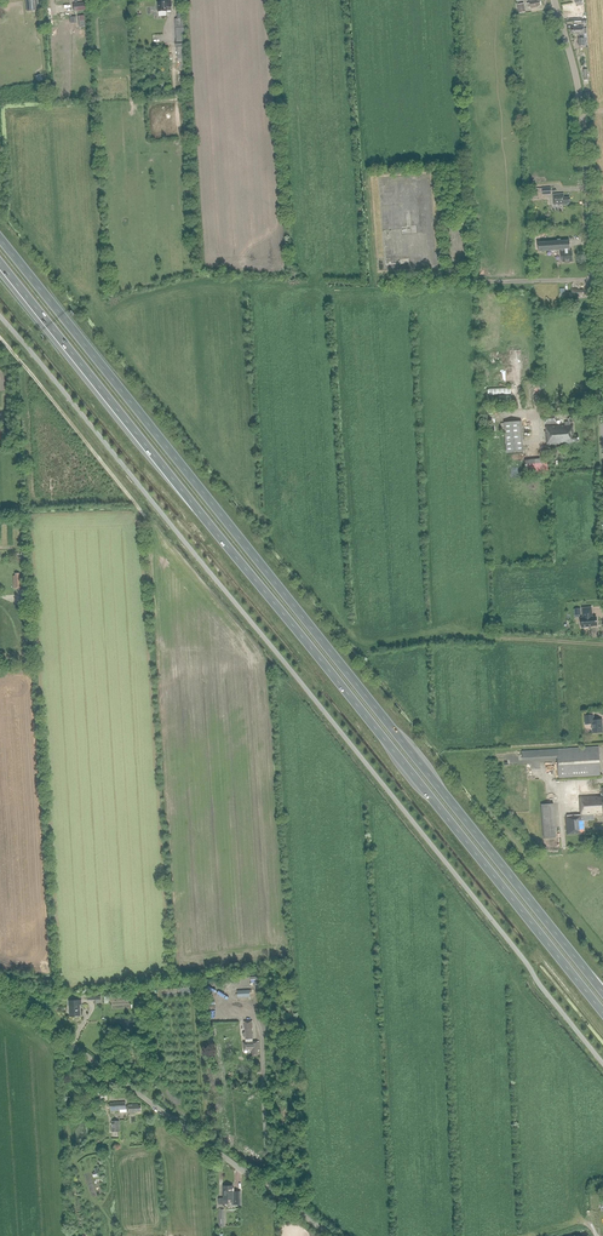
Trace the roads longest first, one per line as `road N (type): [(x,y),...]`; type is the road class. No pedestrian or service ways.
road 1 (trunk): [(602,992),(0,239)]
road 2 (trunk): [(0,264),(602,1013)]
road 3 (tertiary): [(602,431),(581,102),(554,0)]
road 4 (tertiary): [(333,1235),(0,993)]
road 5 (track): [(0,339),(144,516)]

